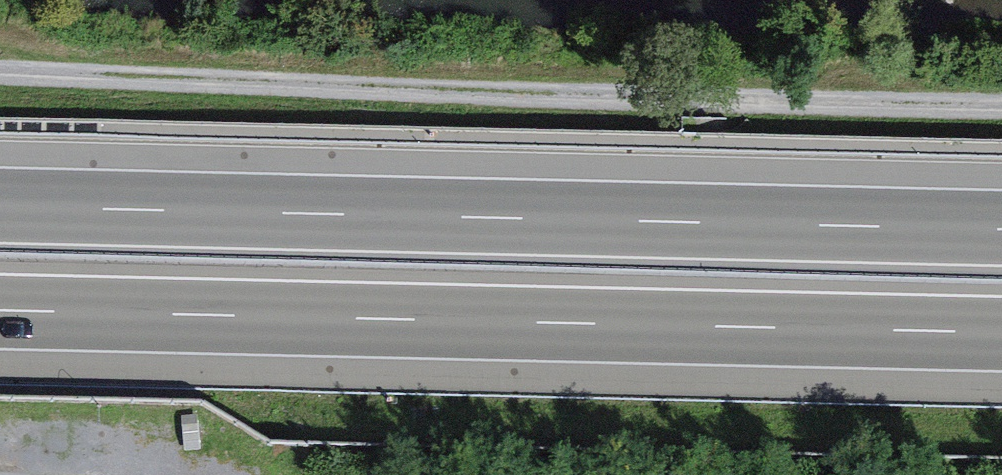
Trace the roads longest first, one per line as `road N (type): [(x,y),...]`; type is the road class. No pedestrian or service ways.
road 1 (track): [(0,67),(1001,99)]
road 2 (motorway): [(1001,222),(0,199)]
road 3 (motorway): [(0,308),(1001,330)]

